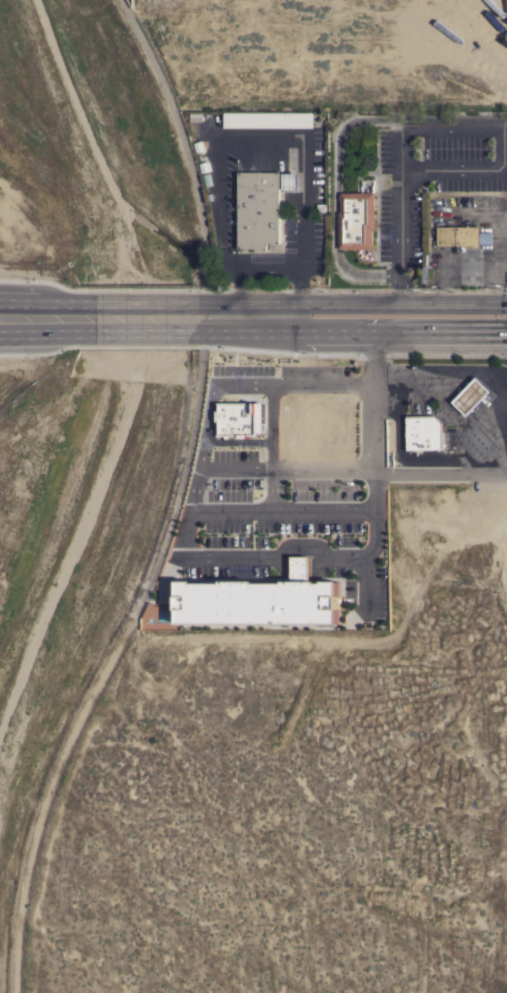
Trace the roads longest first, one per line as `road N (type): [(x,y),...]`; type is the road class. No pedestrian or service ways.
road 1 (primary): [(371,319),(199,319)]
road 2 (primary): [(506,316),(371,319)]
road 3 (primary): [(199,319),(73,319)]

